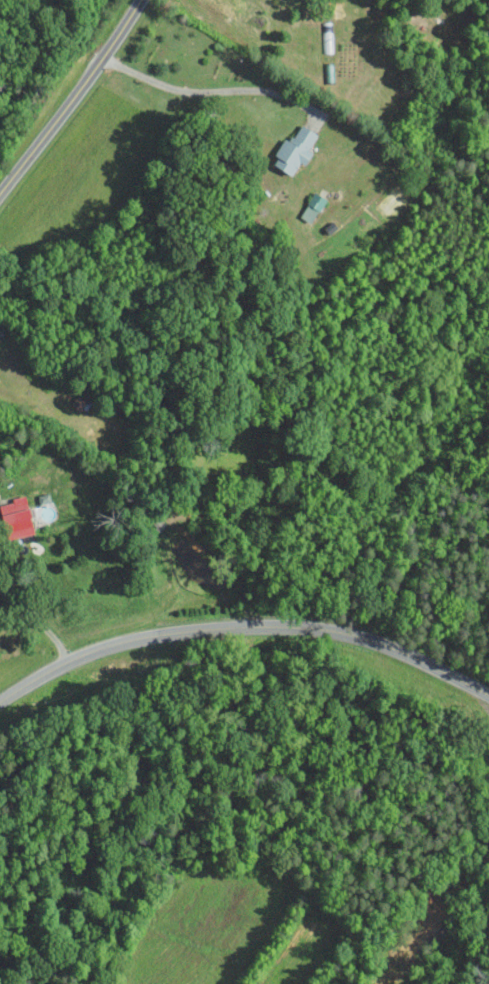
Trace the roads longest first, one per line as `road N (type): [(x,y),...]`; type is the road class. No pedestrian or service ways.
road 1 (tertiary): [(488,698),(340,632),(268,625),(97,649),(0,700)]
road 2 (residential): [(138,0),(0,194)]

